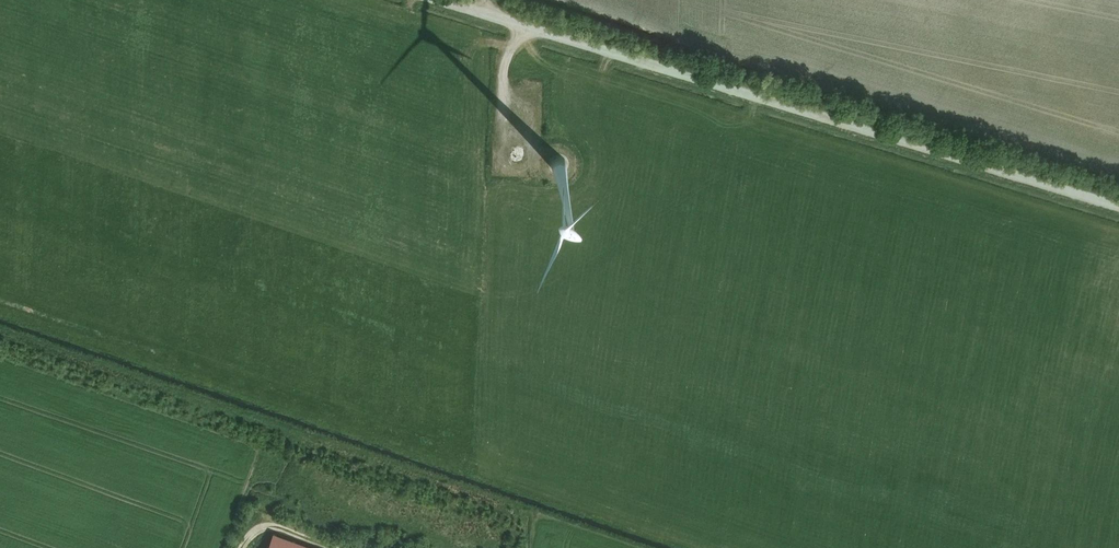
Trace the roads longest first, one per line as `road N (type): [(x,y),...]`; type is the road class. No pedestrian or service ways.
road 1 (track): [(437,0),(1118,209)]

